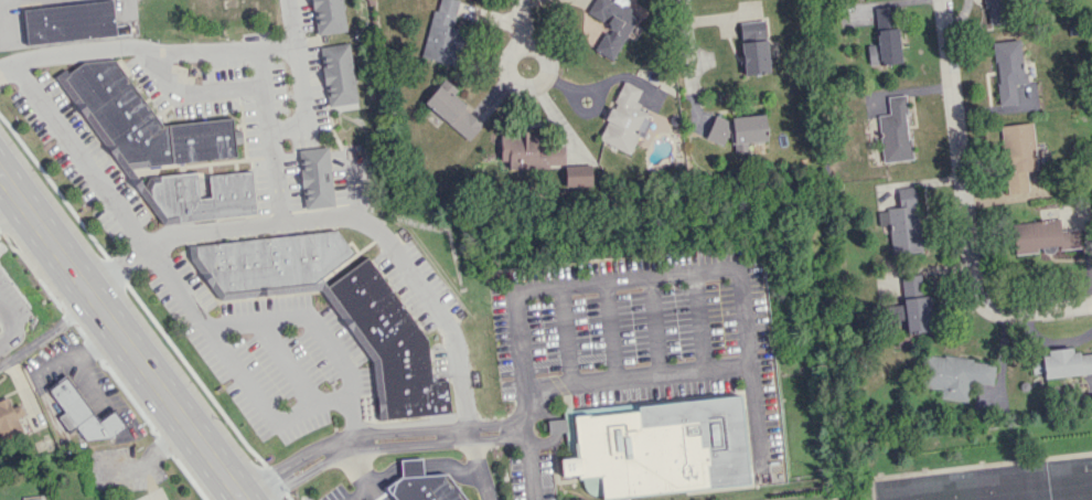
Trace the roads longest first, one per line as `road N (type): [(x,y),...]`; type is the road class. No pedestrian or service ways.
road 1 (residential): [(941,0),(973,291),(986,307),(1011,315),(1091,305)]
road 2 (primary): [(0,176),(241,499)]
road 3 (residential): [(524,41),(507,66),(513,83),(533,85),(546,75),(546,63),(524,41)]

